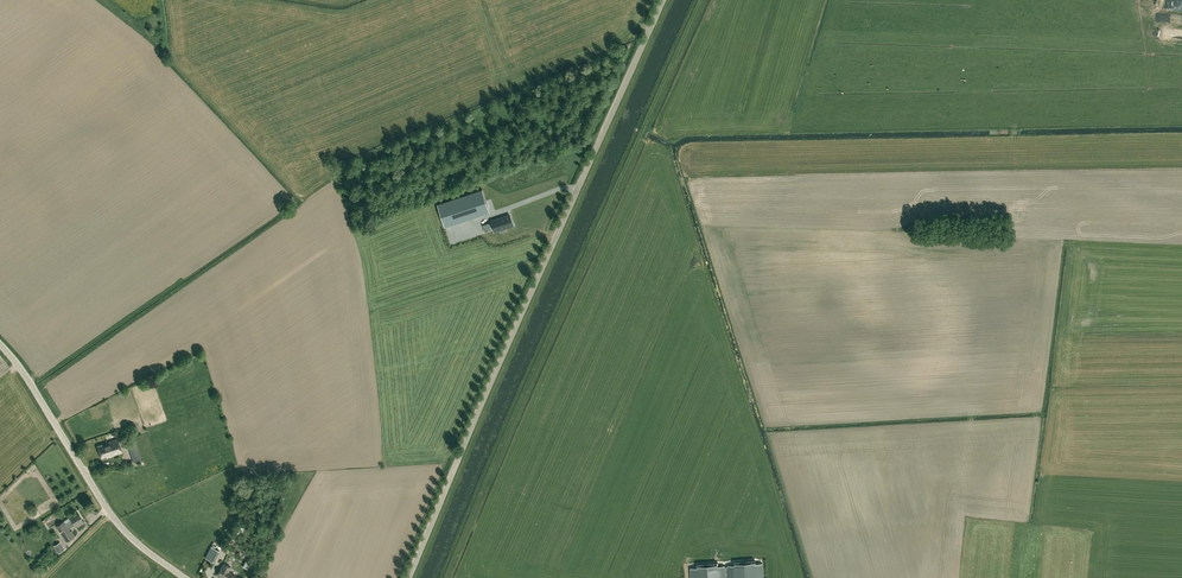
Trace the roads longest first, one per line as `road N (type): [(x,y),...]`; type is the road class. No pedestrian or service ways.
road 1 (tertiary): [(407,577),(662,0)]
road 2 (track): [(446,577),(701,0)]
road 3 (tertiary): [(185,577),(115,519),(0,344)]

